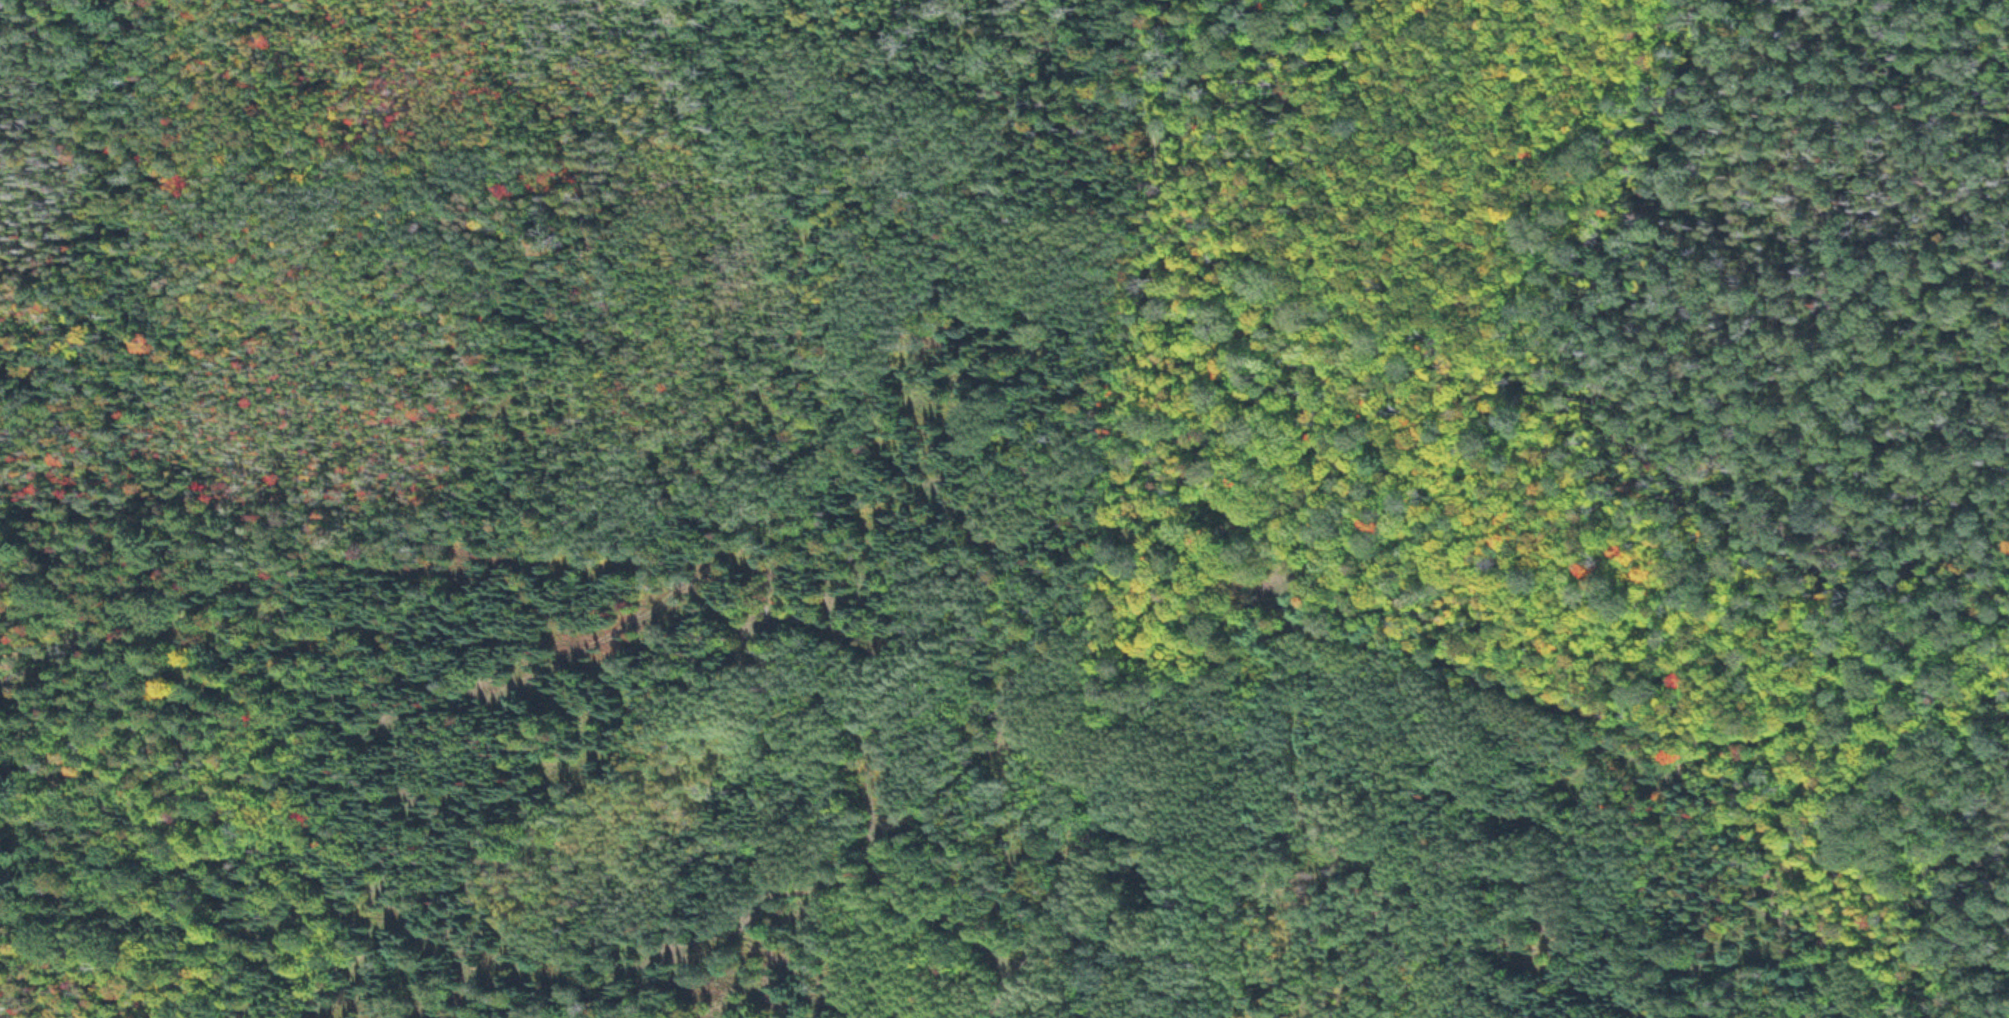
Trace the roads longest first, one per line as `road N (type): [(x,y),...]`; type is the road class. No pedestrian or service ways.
road 1 (residential): [(964,1017),(1088,806),(1100,615),(1142,252),(1121,63),(1122,0)]

